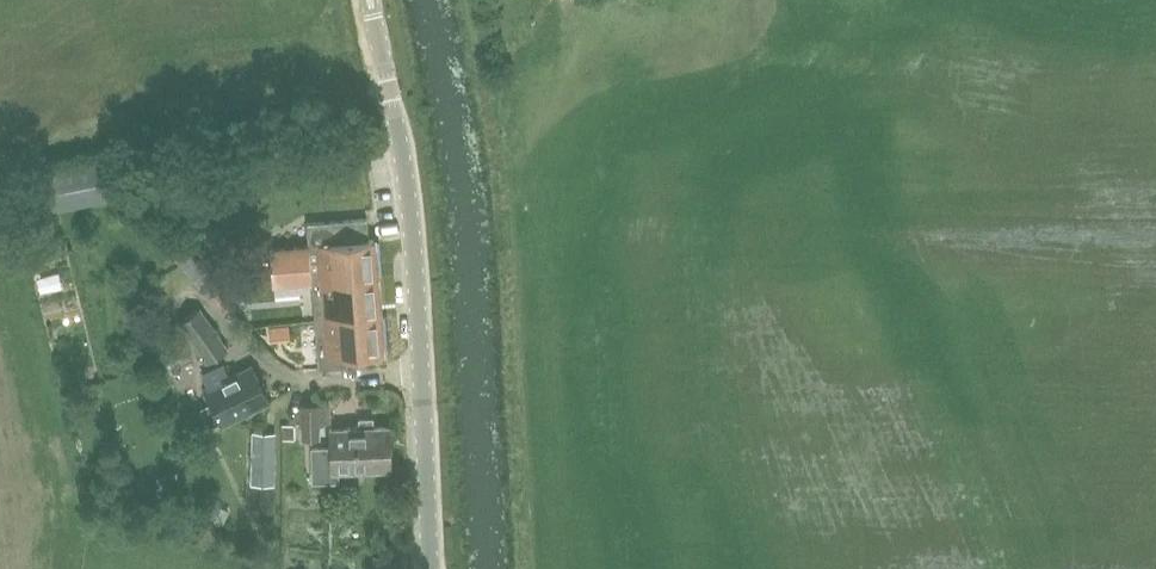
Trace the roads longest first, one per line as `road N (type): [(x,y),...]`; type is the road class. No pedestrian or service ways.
road 1 (tertiary): [(433,568),(419,253),(376,0)]

